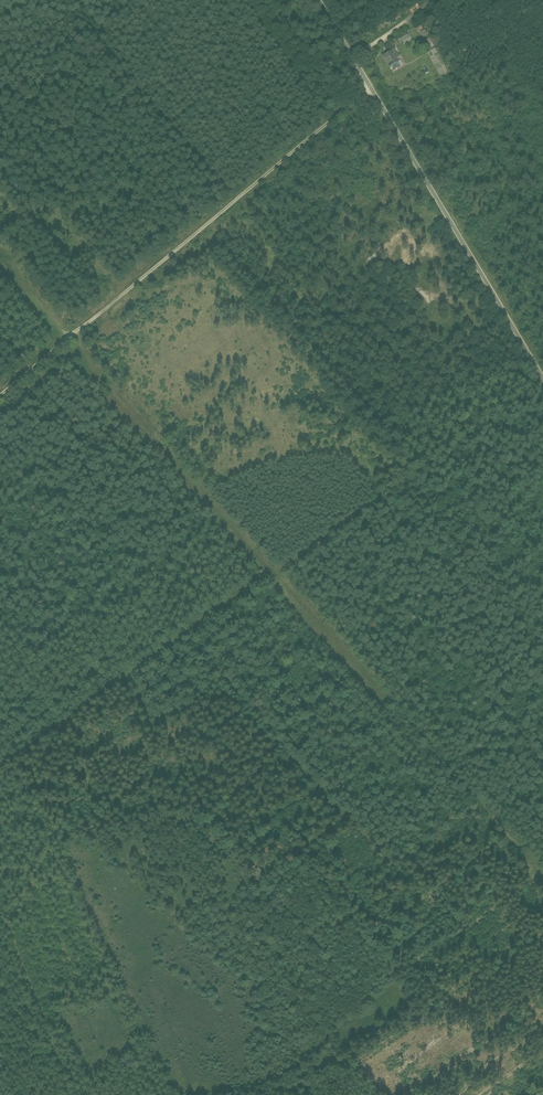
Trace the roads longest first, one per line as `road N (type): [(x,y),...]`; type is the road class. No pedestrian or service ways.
road 1 (track): [(0,764),(272,570),(295,562),(542,378)]
road 2 (track): [(371,88),(0,401)]
road 3 (unclassified): [(319,0),(542,377)]
road 4 (track): [(272,570),(0,260)]
road 5 (track): [(272,570),(542,871)]
road 6 (track): [(0,767),(53,813),(56,834),(20,919),(77,1094)]

